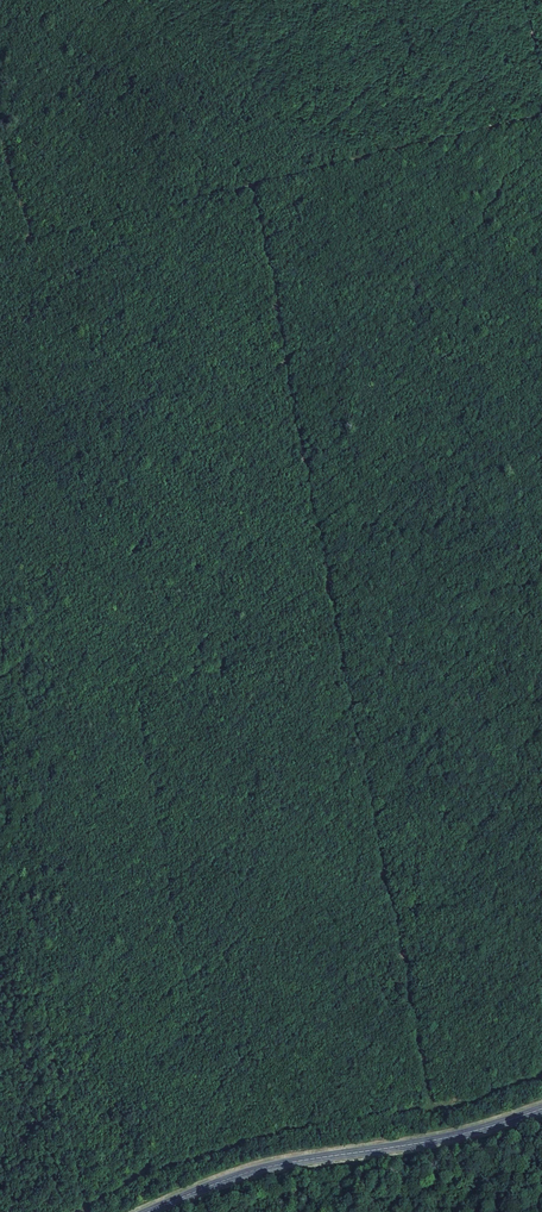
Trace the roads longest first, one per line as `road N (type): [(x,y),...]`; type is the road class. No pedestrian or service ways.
road 1 (secondary): [(146,1211),(261,1169),(441,1139),(541,1107)]

